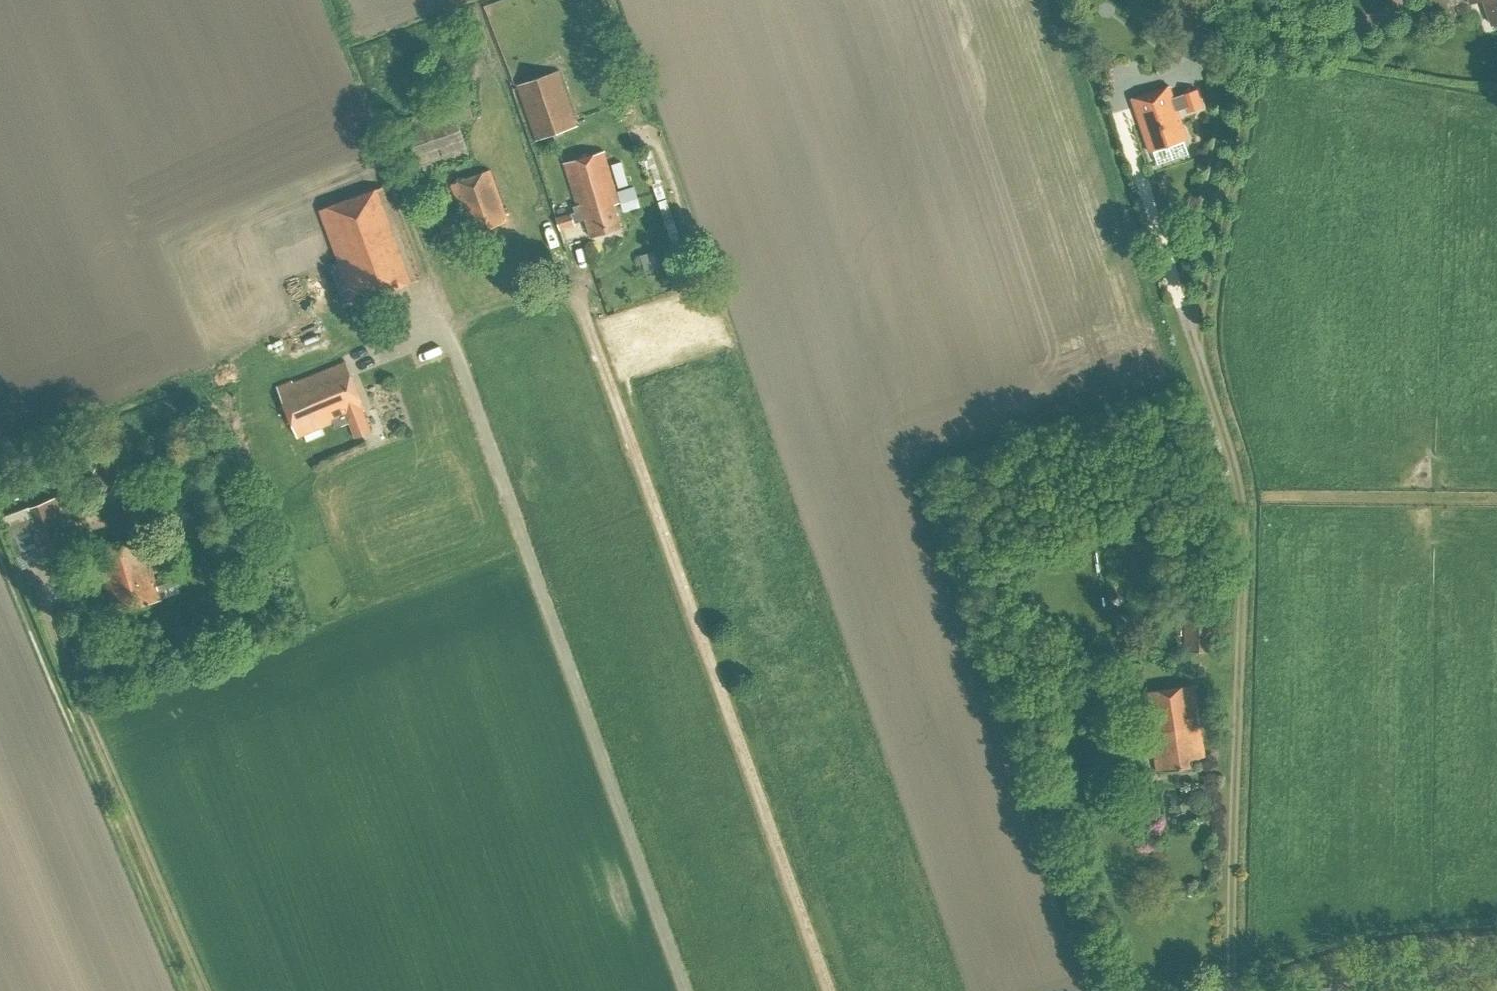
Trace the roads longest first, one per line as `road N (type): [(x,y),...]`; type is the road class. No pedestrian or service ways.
road 1 (track): [(832,990),(574,288)]
road 2 (track): [(1230,990),(1243,538),(1238,488),(1195,346)]
road 3 (unclassified): [(1402,57),(1251,47),(1195,346),(1178,295)]
road 4 (track): [(186,990),(0,551)]
road 5 (track): [(207,990),(33,571)]
road 6 (unclassified): [(1330,990),(1424,970),(1496,965)]

